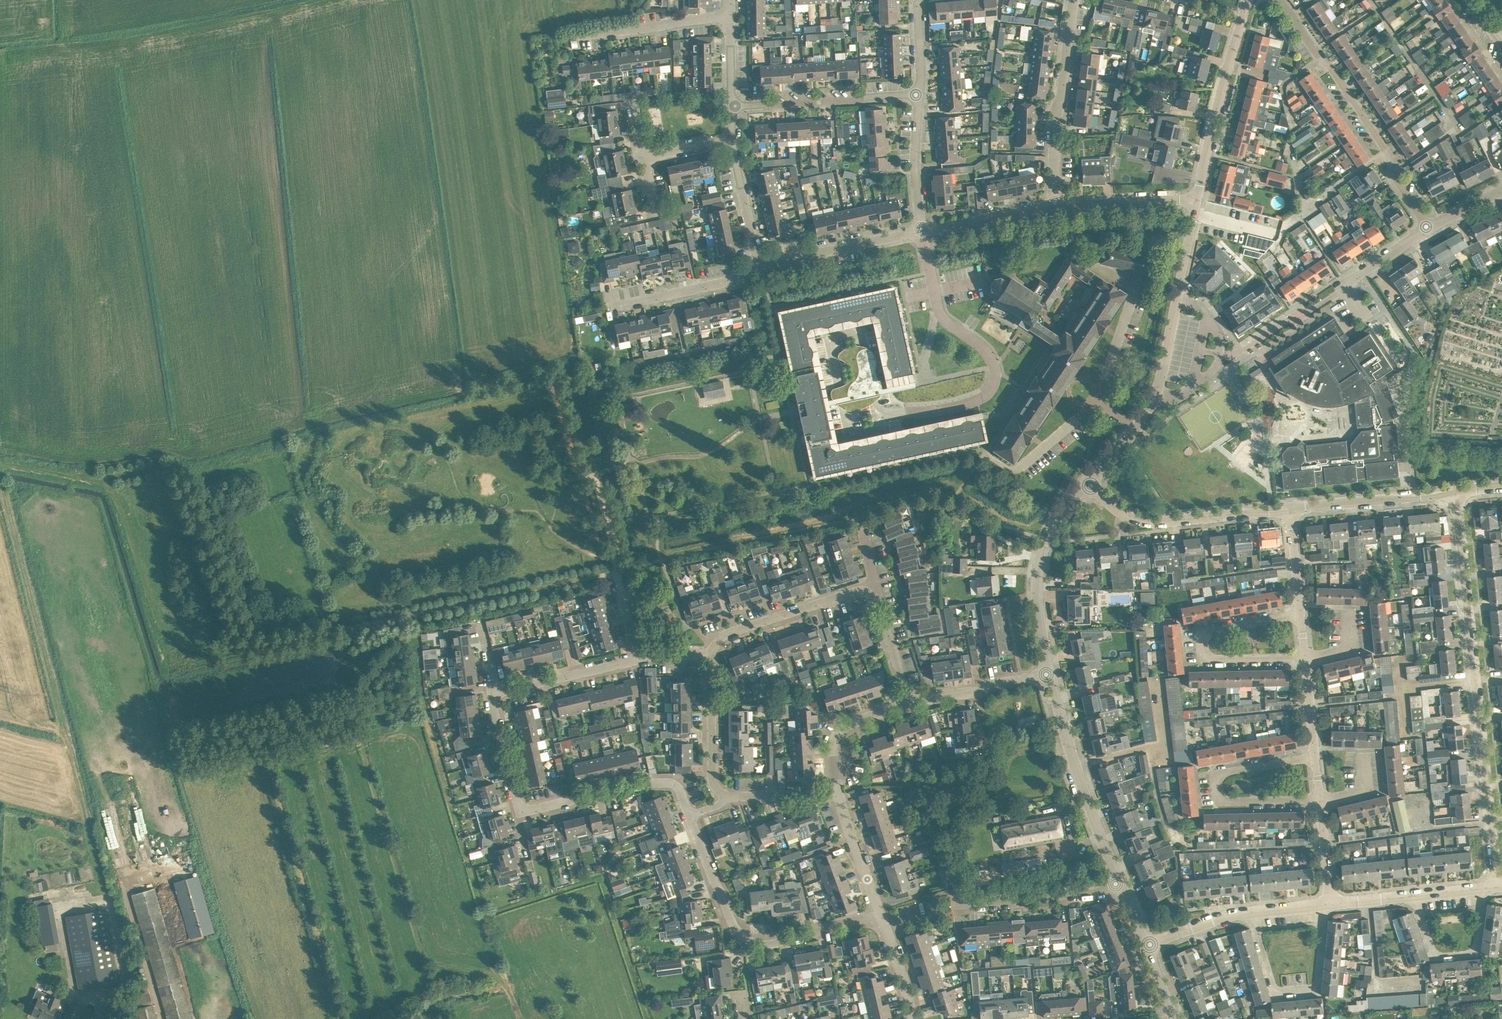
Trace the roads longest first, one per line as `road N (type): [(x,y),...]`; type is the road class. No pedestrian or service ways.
road 1 (residential): [(1499,886),(1454,493)]
road 2 (residential): [(921,228),(940,311),(991,356),(991,381),(972,396),(854,422)]
road 3 (residential): [(1090,485),(1157,394),(1195,199)]
road 4 (residential): [(689,815),(681,792),(667,782),(523,808),(497,733),(494,693)]
road 5 (residential): [(879,913),(755,942),(732,923),(689,815)]
road 6 (residential): [(1428,228),(1382,145),(1281,0)]
road 7 (residential): [(1307,661),(1203,660),(1199,635),(1302,614)]
road 8 (residential): [(1320,800),(1220,803),(1216,777),(1316,755)]
road 9 (residential): [(1121,888),(1051,671)]
road 10 (residential): [(1090,485),(1124,516),(1146,521),(1291,509)]
road 11 (residential): [(1252,912),(1277,994),(1315,990),(1326,903)]
road 12 (residential): [(1195,199),(1247,0)]
road 13 (residential): [(1055,203),(1054,123),(1072,0)]
road 14 (residential): [(1051,671),(1037,604),(1043,558),(1068,505),(1090,485)]
road 15 (track): [(418,612),(614,571)]
road 16 (residential): [(914,93),(732,106)]
road 17 (residential): [(710,656),(726,633),(870,582)]
road 18 (residential): [(1413,894),(1435,956),(1476,952),(1486,887)]
road 19 (residential): [(758,270),(921,228)]
road 20 (residential): [(1291,509),(1454,493)]
road 21 (residential): [(1294,318),(1428,228)]
road 22 (residential): [(961,904),(1121,888)]
road 23 (residential): [(575,40),(729,17)]
road 24 (residential): [(609,308),(758,270)]
road 25 (residential): [(494,693),(639,658)]
road 26 (residential): [(726,795),(711,773),(710,656)]
road 27 (residential): [(1055,203),(1195,199)]
road 28 (residential): [(921,228),(1055,203)]
road 29 (residential): [(758,270),(731,137)]
road 30 (residential): [(838,791),(837,735),(909,702)]
road 31 (residential): [(921,228),(914,93)]
road 32 (residential): [(879,913),(838,791)]
road 33 (residential): [(909,702),(870,582)]

